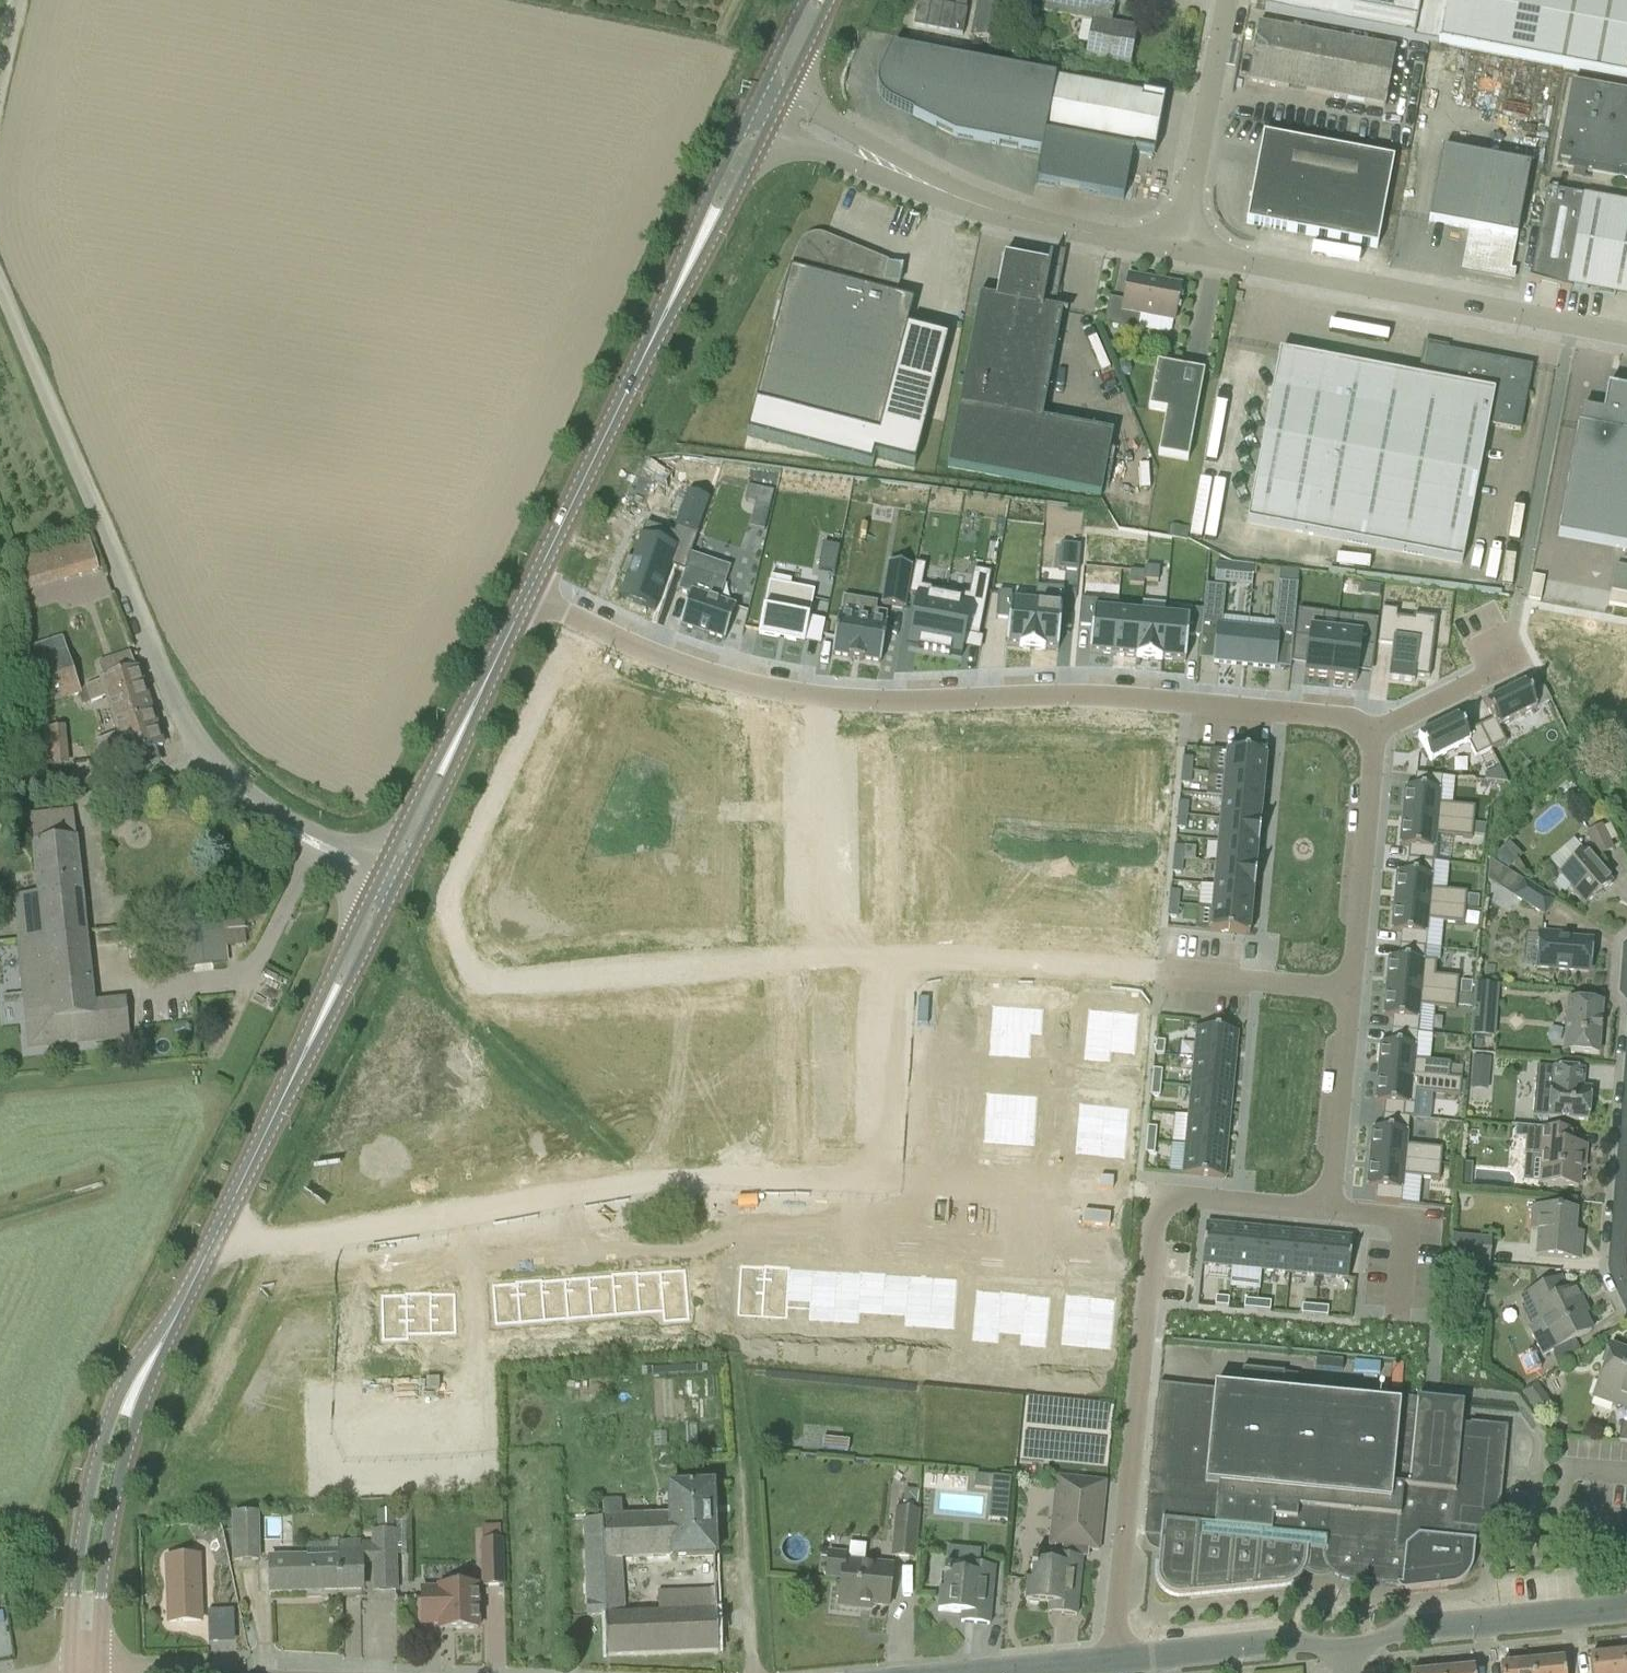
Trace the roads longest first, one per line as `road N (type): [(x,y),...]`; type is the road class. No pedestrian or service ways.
road 1 (residential): [(1098,1665),(1165,1198),(1326,1211),(1354,989),(1373,729)]
road 2 (unknown): [(577,621),(443,919),(488,992),(653,966),(825,959),(1158,972)]
road 3 (unknown): [(217,1232),(319,1249),(479,1220),(888,1185),(1165,1198)]
road 4 (residential): [(527,598),(677,666),(800,697),(1187,699),(1373,729)]
road 5 (unclassified): [(381,875),(279,826),(205,762),(0,286)]
road 6 (unclassified): [(1179,251),(1626,340)]
road 7 (tertiary): [(182,1305),(130,1374),(104,1444),(82,1522),(70,1672)]
road 8 (tertiary): [(101,1672),(110,1523),(128,1446),(182,1305)]
road 9 (tertiary): [(527,598),(660,323)]
road 10 (unclassified): [(1341,1639),(1626,1609)]
road 11 (unclassified): [(1179,251),(1051,228),(911,178)]
road 12 (unknown): [(825,959),(800,697)]
road 13 (unclassified): [(1229,0),(1179,251)]
road 14 (unclassified): [(1098,1665),(1341,1639)]
road 15 (tertiary): [(284,1098),(398,883)]
road 16 (tertiary): [(381,875),(284,1098)]
road 17 (tertiary): [(496,663),(381,875)]
road 18 (tertiary): [(398,883),(496,663)]
road 19 (tertiary): [(182,1305),(284,1098)]
road 20 (tertiary): [(749,114),(660,323)]
road 21 (tertiary): [(660,323),(722,223),(769,126)]
road 22 (residential): [(751,1672),(740,1469)]
road 23 (residential): [(1512,660),(1373,729)]
road 24 (unclassified): [(911,178),(785,94)]
road 25 (unclassified): [(769,126),(911,178)]
road 26 (unknown): [(888,1185),(898,1064)]
road 27 (track): [(740,1469),(730,1348)]

